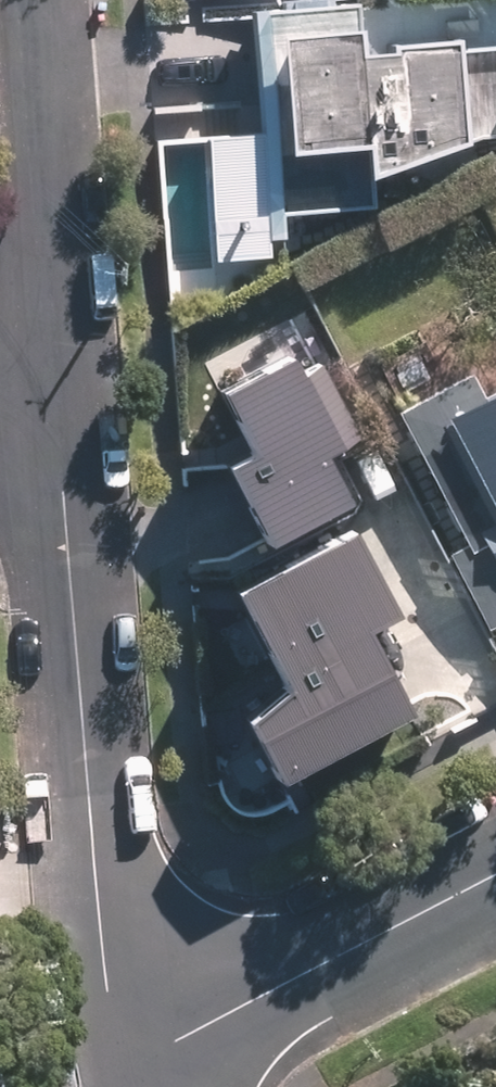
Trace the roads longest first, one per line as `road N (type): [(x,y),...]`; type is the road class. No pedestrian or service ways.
road 1 (residential): [(63,412),(103,968),(119,1071)]
road 2 (residential): [(495,875),(119,1071)]
road 3 (residential): [(31,0),(63,412)]

